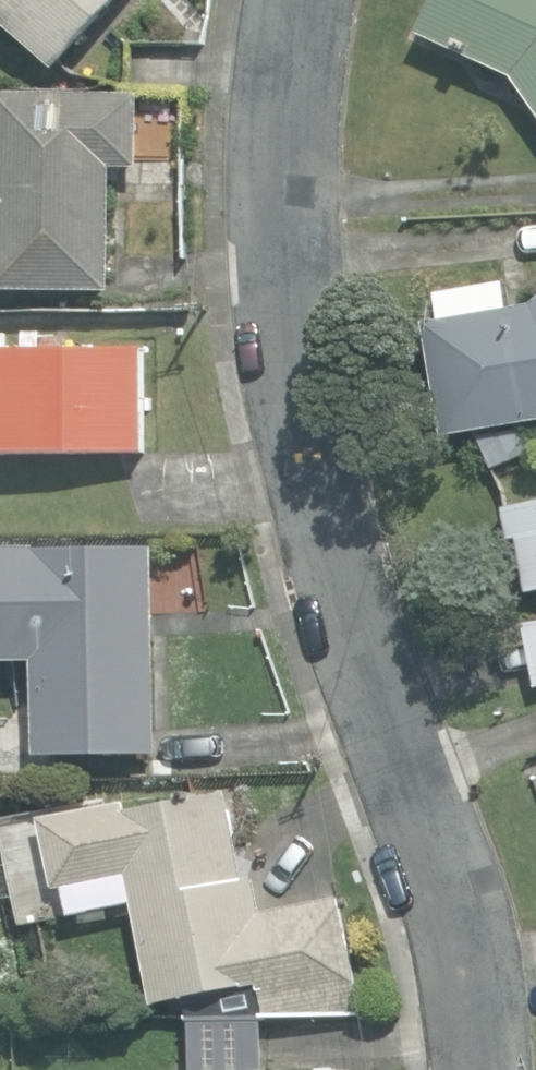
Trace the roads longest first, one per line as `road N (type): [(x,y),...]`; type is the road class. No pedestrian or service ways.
road 1 (residential): [(298,0),(280,140),(282,315),(350,603),(469,981),(473,1069)]

